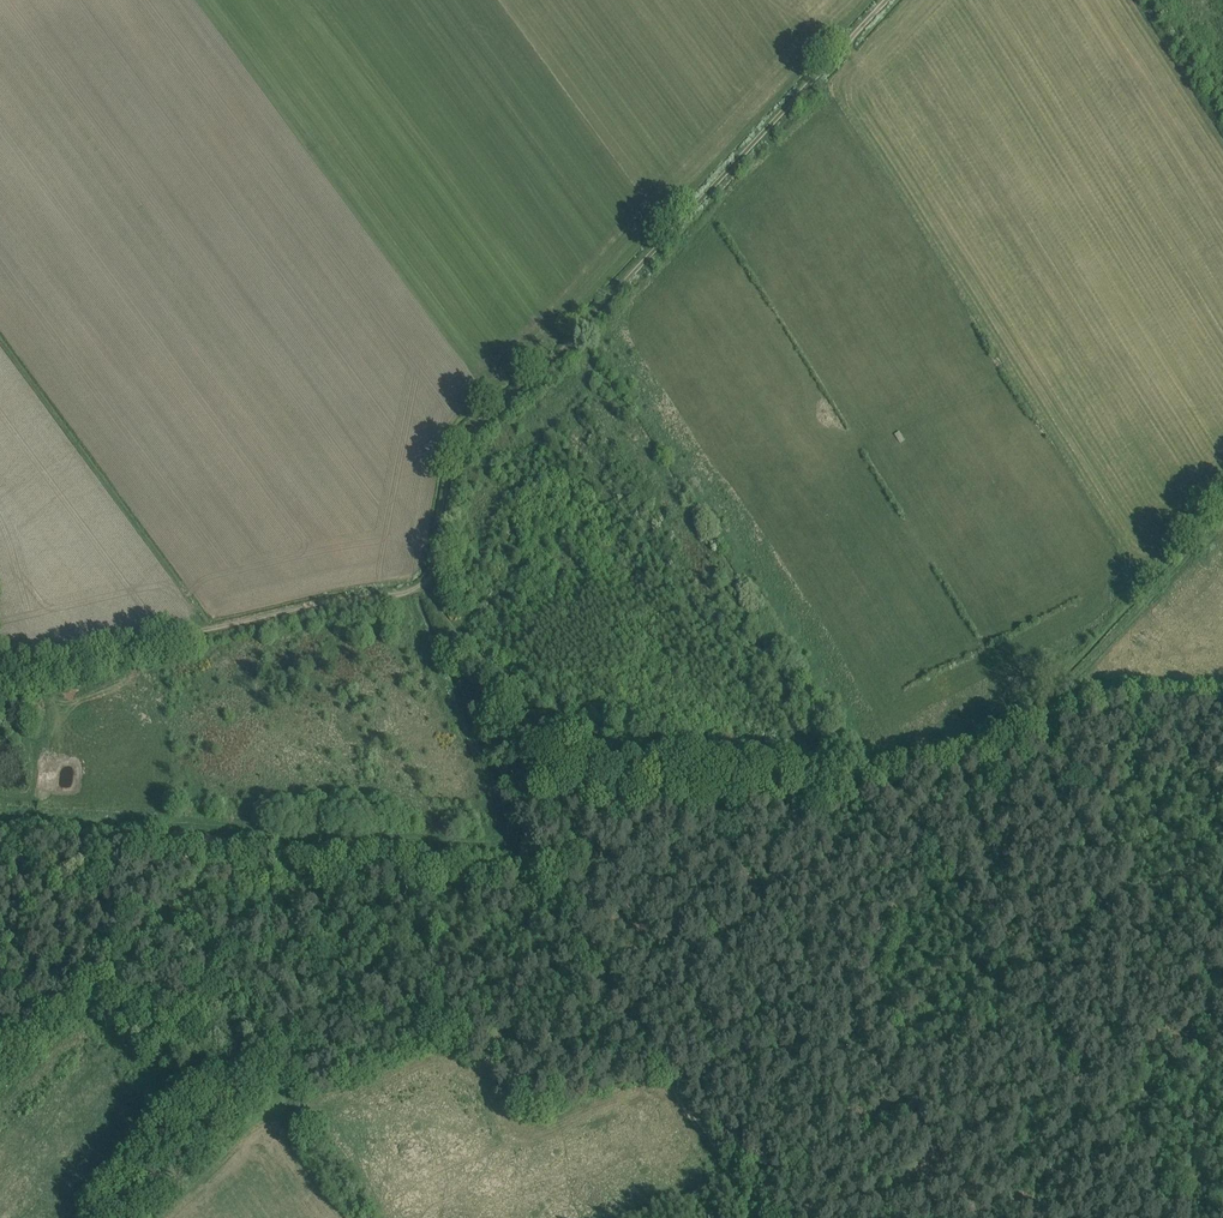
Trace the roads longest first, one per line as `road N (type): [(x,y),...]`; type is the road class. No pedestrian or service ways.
road 1 (track): [(427,583),(454,462),(471,429),(553,362),(887,0)]
road 2 (track): [(0,687),(210,630)]
road 3 (track): [(210,630),(408,592)]

